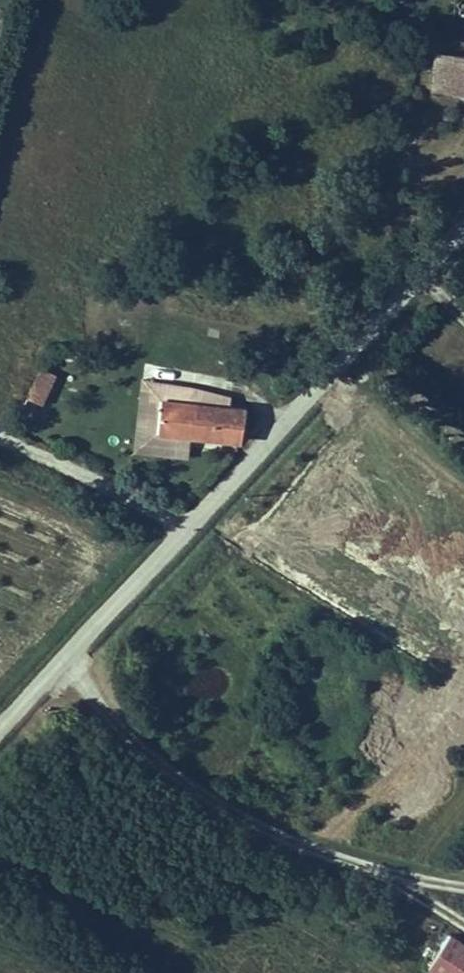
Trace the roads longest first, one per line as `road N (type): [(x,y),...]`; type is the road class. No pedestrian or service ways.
road 1 (residential): [(70,648),(101,705),(170,777),(269,832),(370,869),(463,888)]
road 2 (residential): [(463,222),(188,521)]
road 3 (residential): [(0,437),(188,521)]
road 4 (residential): [(188,521),(70,648)]

